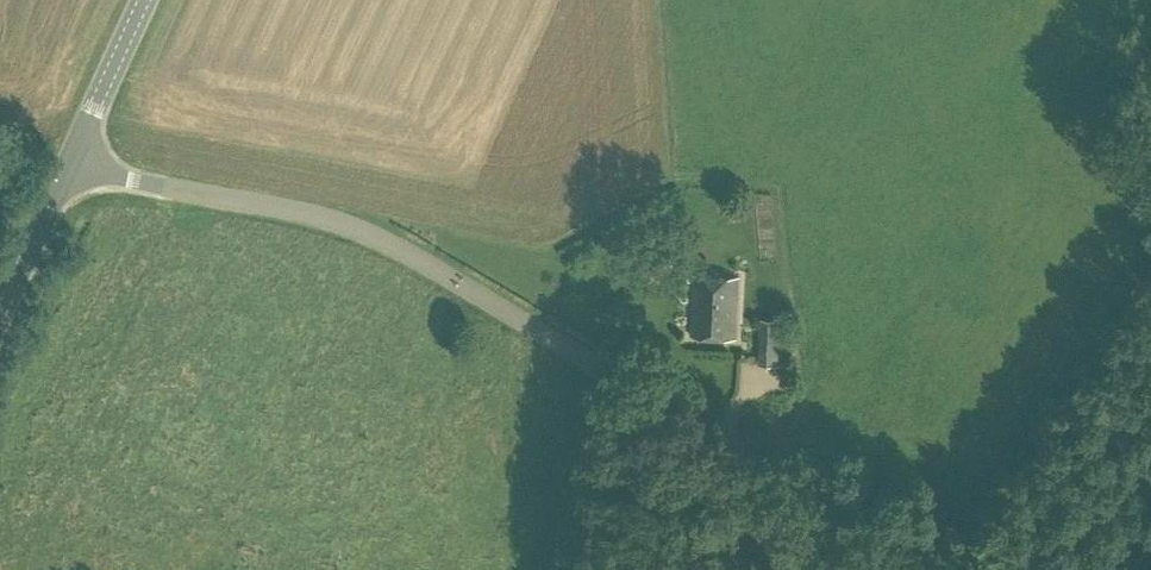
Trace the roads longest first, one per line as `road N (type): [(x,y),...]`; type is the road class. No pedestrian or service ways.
road 1 (unclassified): [(640,401),(457,278),(336,221),(67,168)]
road 2 (unclassified): [(931,569),(640,401)]
road 3 (tertiary): [(67,168),(145,0)]
road 4 (unclassified): [(640,569),(640,401)]
road 5 (tertiary): [(0,304),(67,168)]

